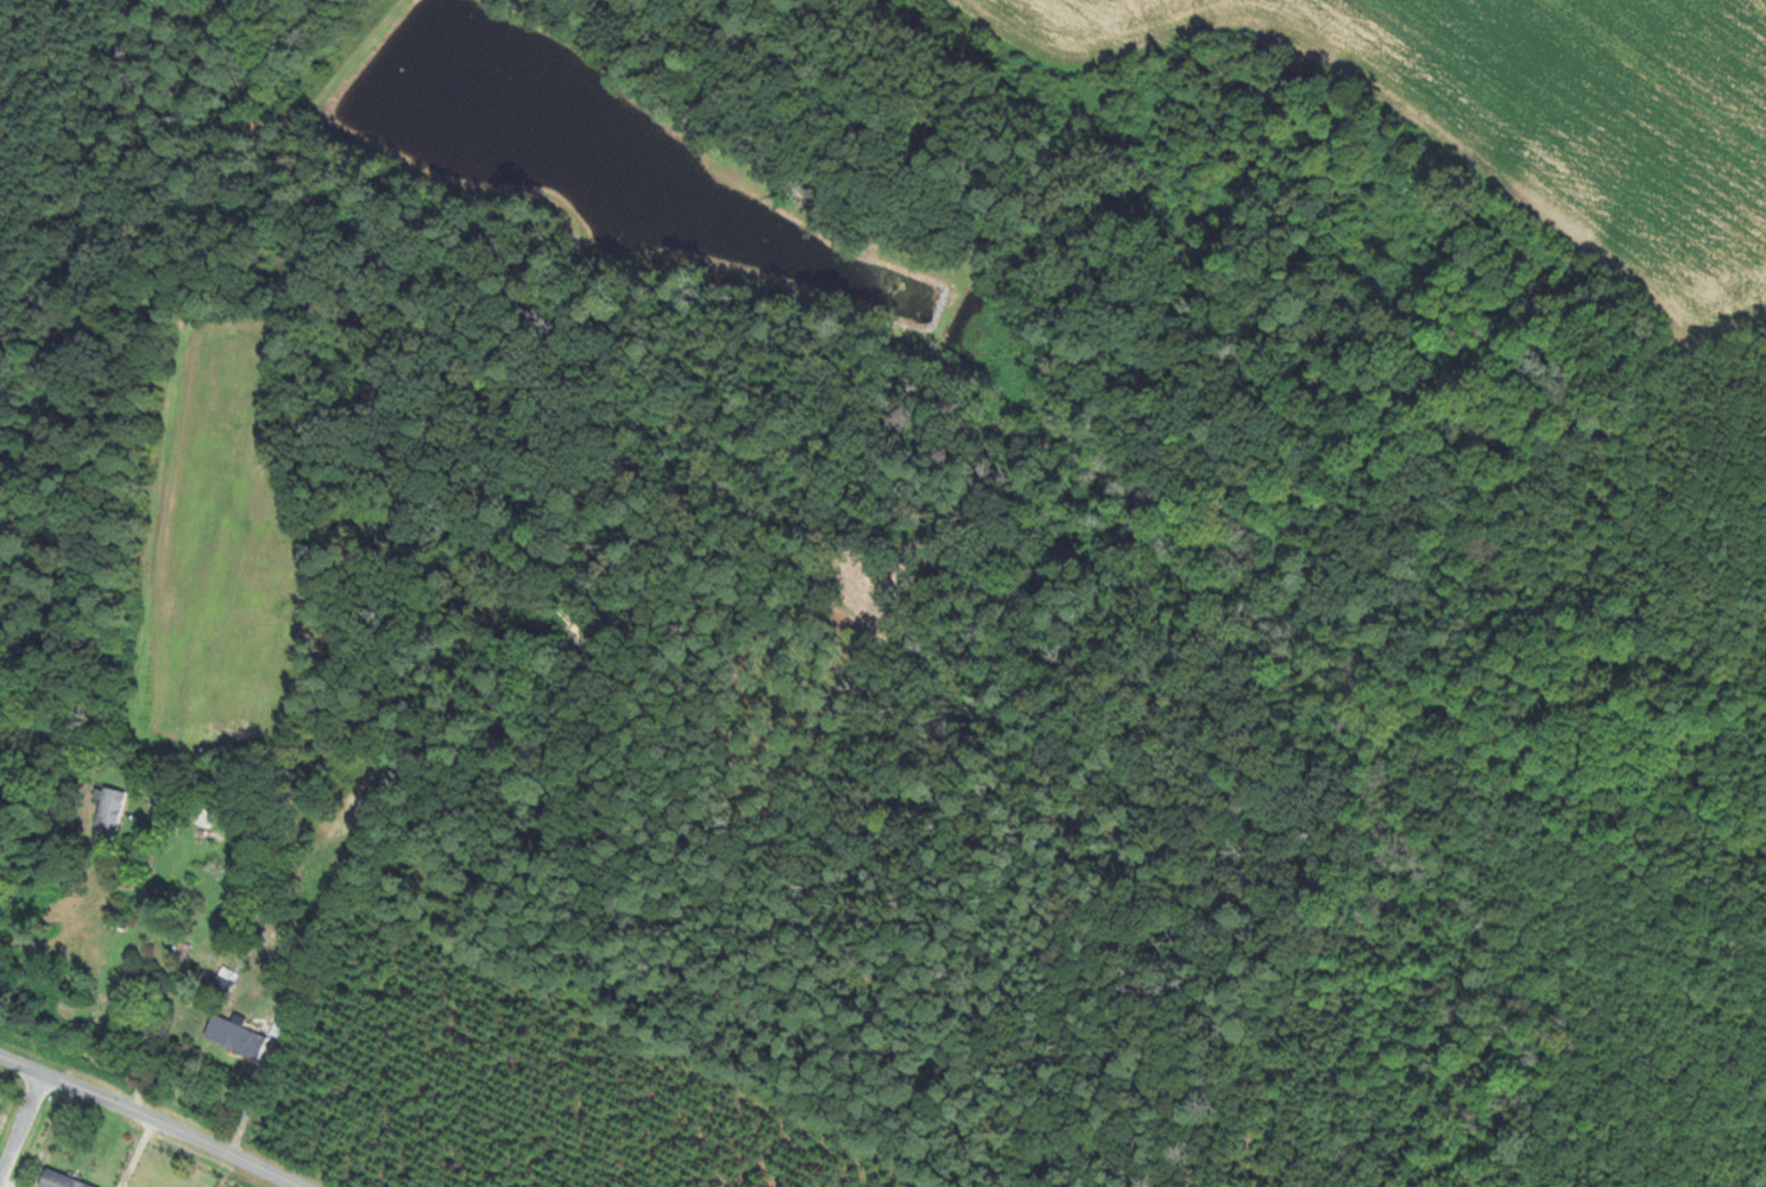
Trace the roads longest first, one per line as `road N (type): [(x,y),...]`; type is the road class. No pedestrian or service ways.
road 1 (residential): [(300,1186),(0,1049)]
road 2 (residential): [(49,1069),(0,1184)]

